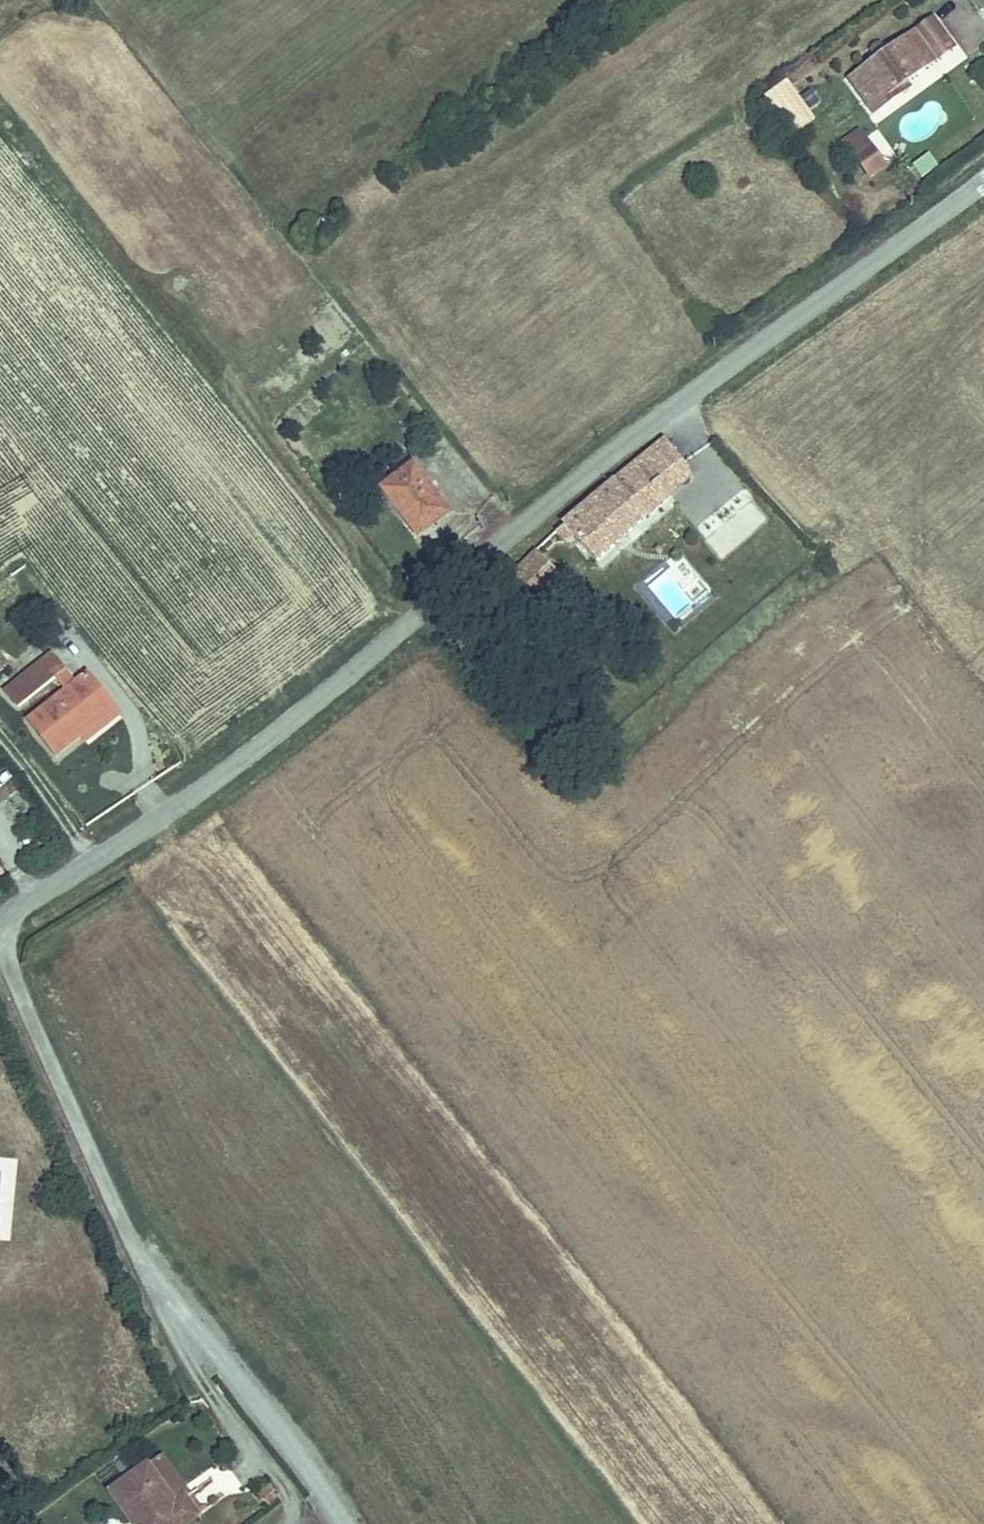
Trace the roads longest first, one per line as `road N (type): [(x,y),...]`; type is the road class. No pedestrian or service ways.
road 1 (unclassified): [(0,919),(178,803),(323,695),(597,466),(983,182)]

